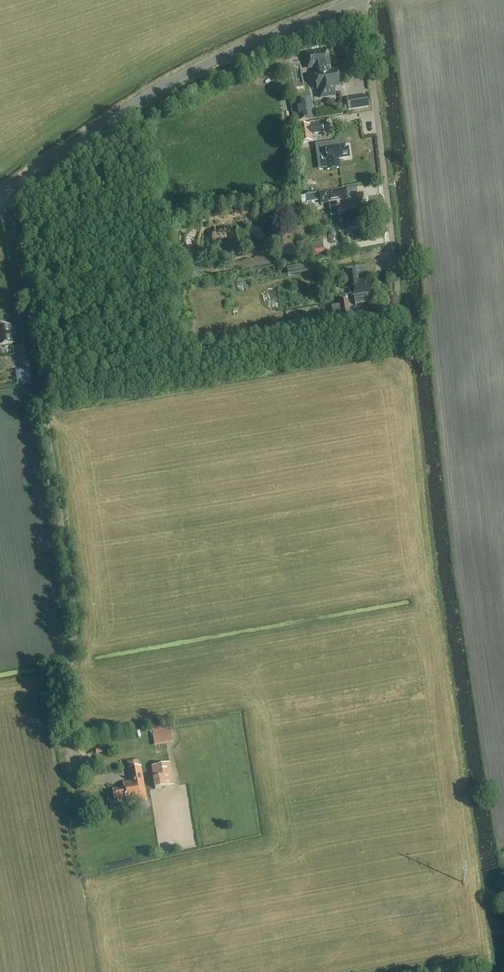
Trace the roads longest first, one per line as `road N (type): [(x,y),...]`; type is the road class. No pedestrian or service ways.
road 1 (track): [(400,291),(420,501),(486,961)]
road 2 (track): [(6,189),(15,206),(73,609),(66,699),(73,760)]
road 3 (unclassified): [(0,193),(165,79),(364,0)]
road 4 (unclassified): [(364,0),(400,291)]

